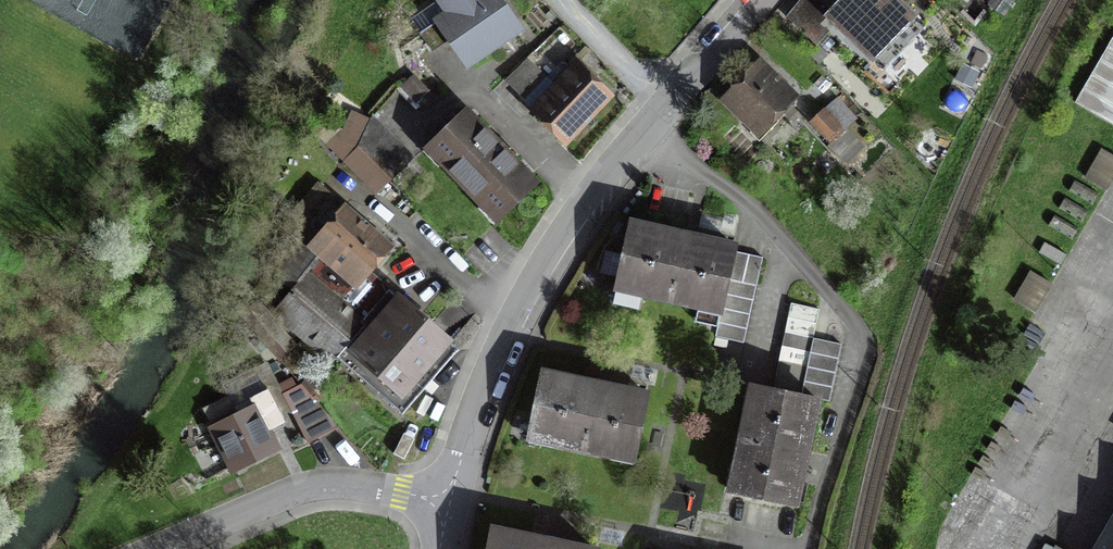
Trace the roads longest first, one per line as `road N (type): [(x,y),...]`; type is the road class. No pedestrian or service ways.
road 1 (residential): [(760,0),(586,201),(537,280),(494,361),(450,503)]
road 2 (unclassified): [(450,503),(322,486),(158,548)]

